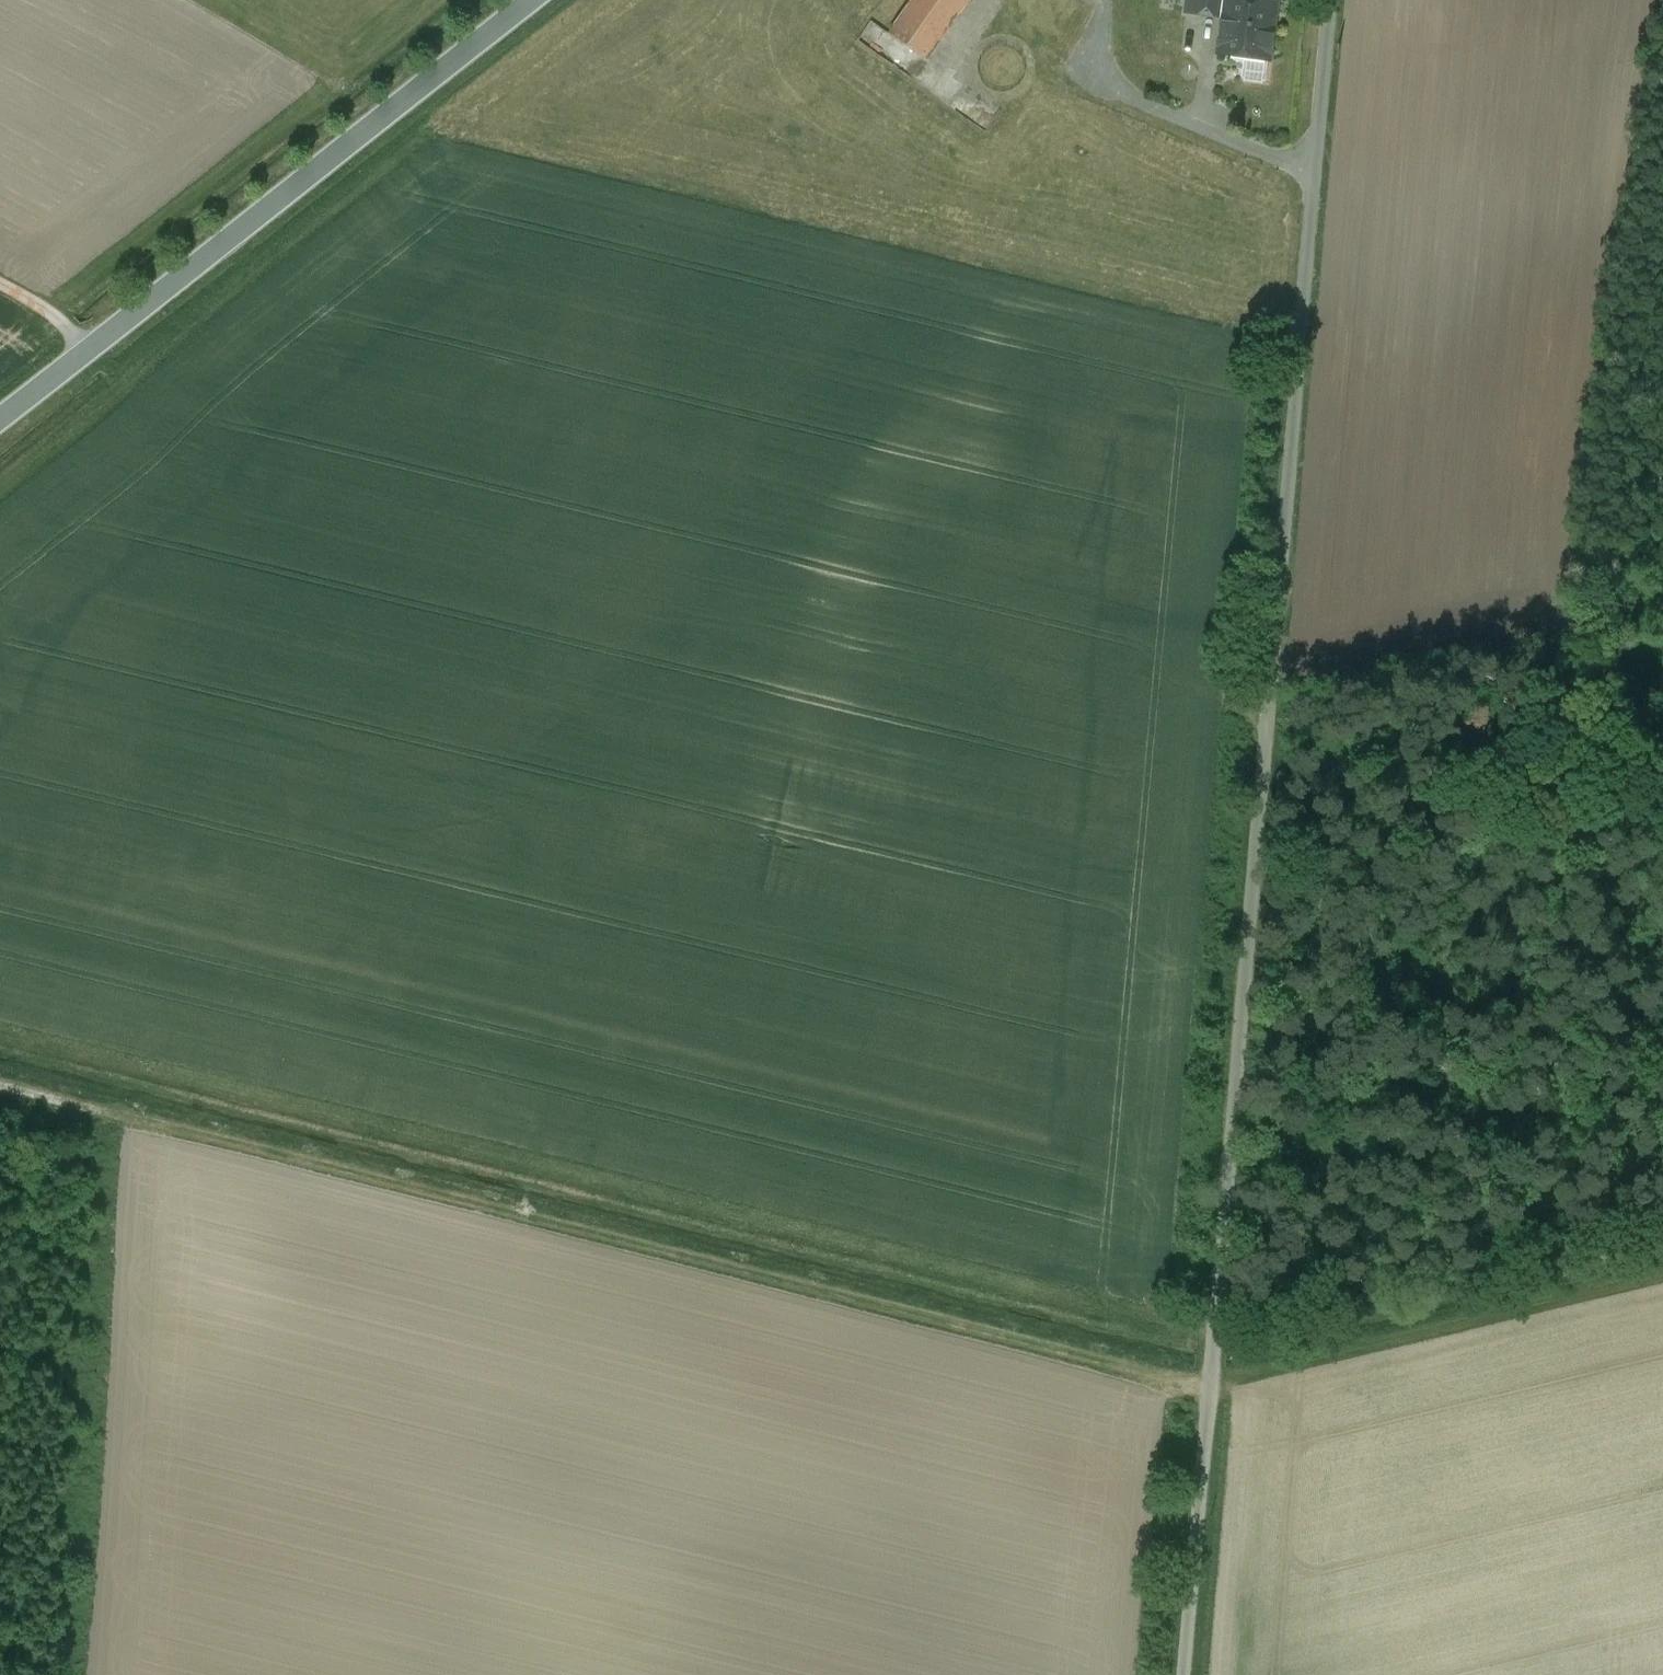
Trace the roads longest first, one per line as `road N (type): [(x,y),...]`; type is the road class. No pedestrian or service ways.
road 1 (unclassified): [(1185,1674),(1333,0)]
road 2 (track): [(0,1083),(1210,1384)]
road 3 (tertiary): [(534,0),(0,418)]

